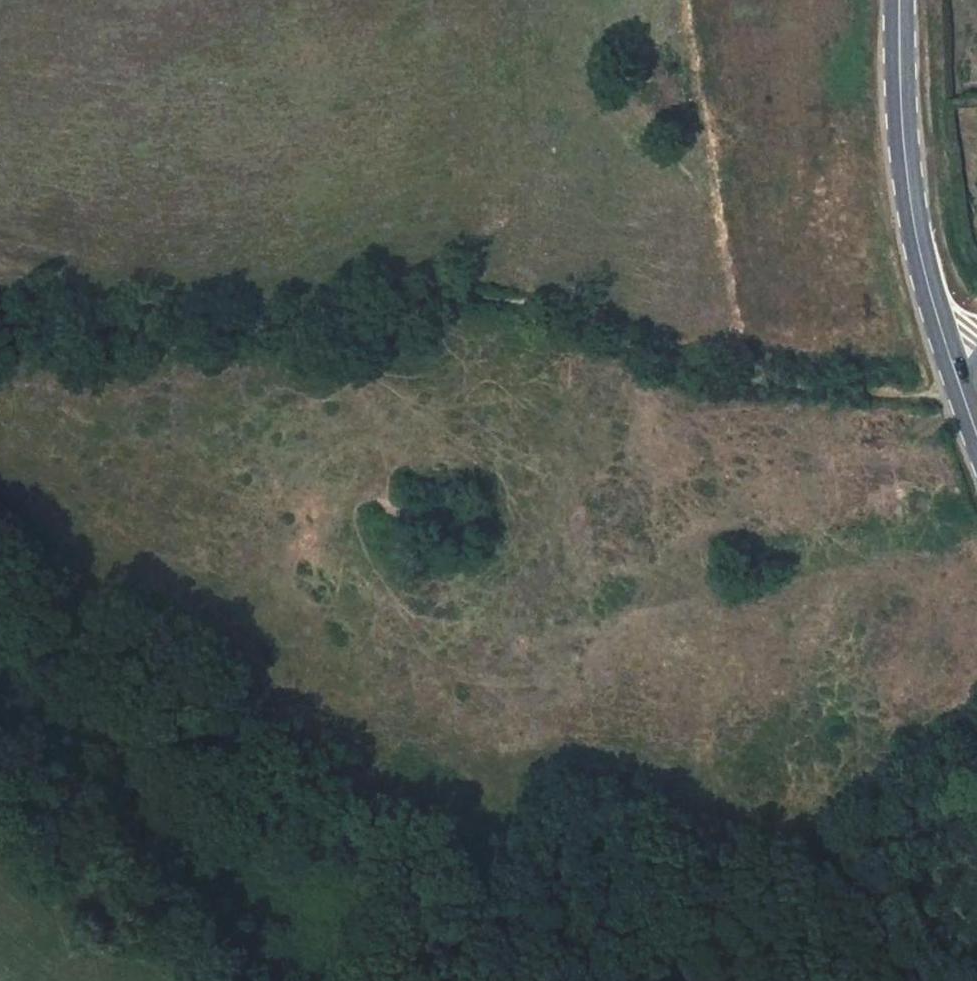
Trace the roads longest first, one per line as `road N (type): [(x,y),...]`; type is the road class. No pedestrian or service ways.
road 1 (primary): [(902,0),(905,139),(948,350)]

